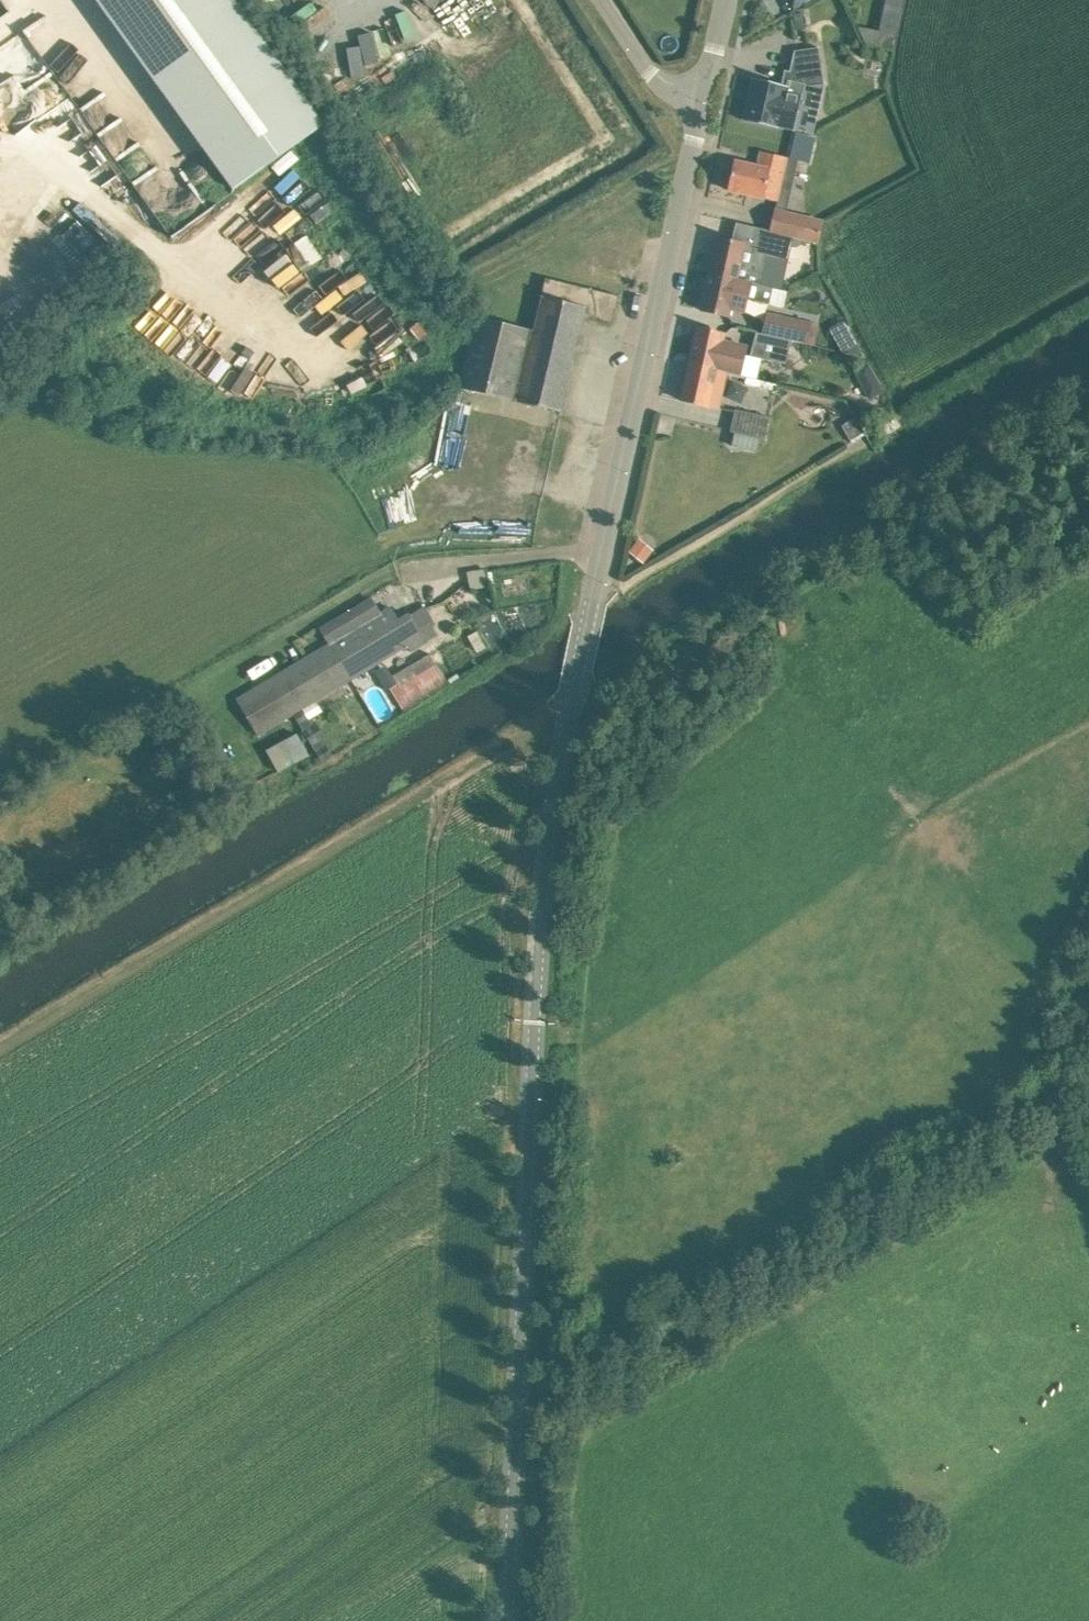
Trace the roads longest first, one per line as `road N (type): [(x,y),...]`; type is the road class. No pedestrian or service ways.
road 1 (tertiary): [(508,1620),(549,841),(701,117)]
road 2 (unclassified): [(701,117),(604,0)]

